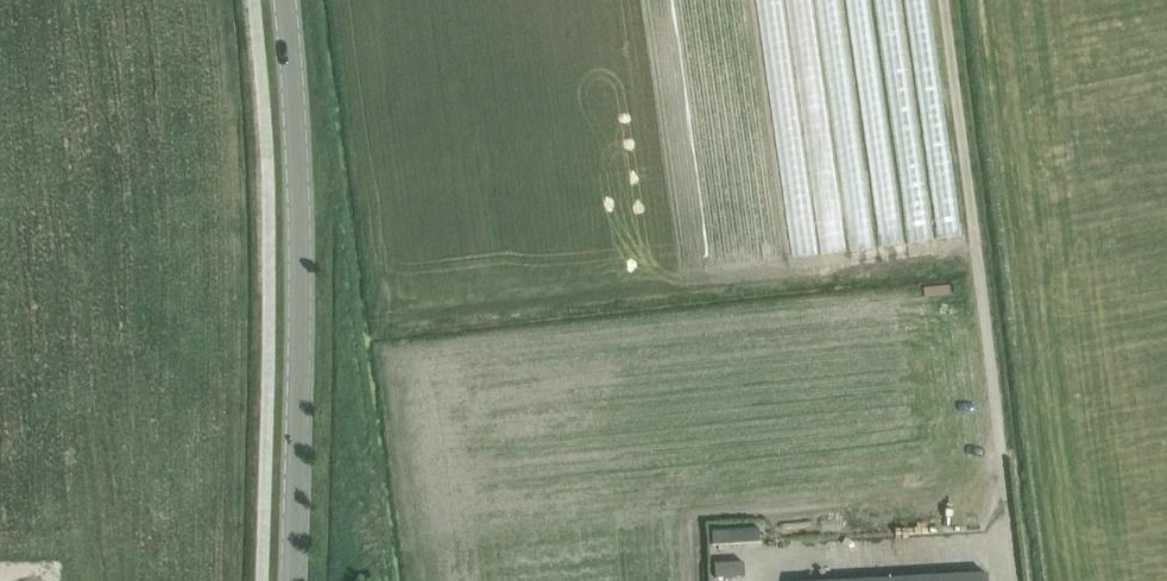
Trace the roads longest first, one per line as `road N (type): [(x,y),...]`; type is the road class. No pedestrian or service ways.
road 1 (residential): [(158,0),(163,264),(138,580)]
road 2 (secondary): [(283,0),(299,289),(292,580)]

